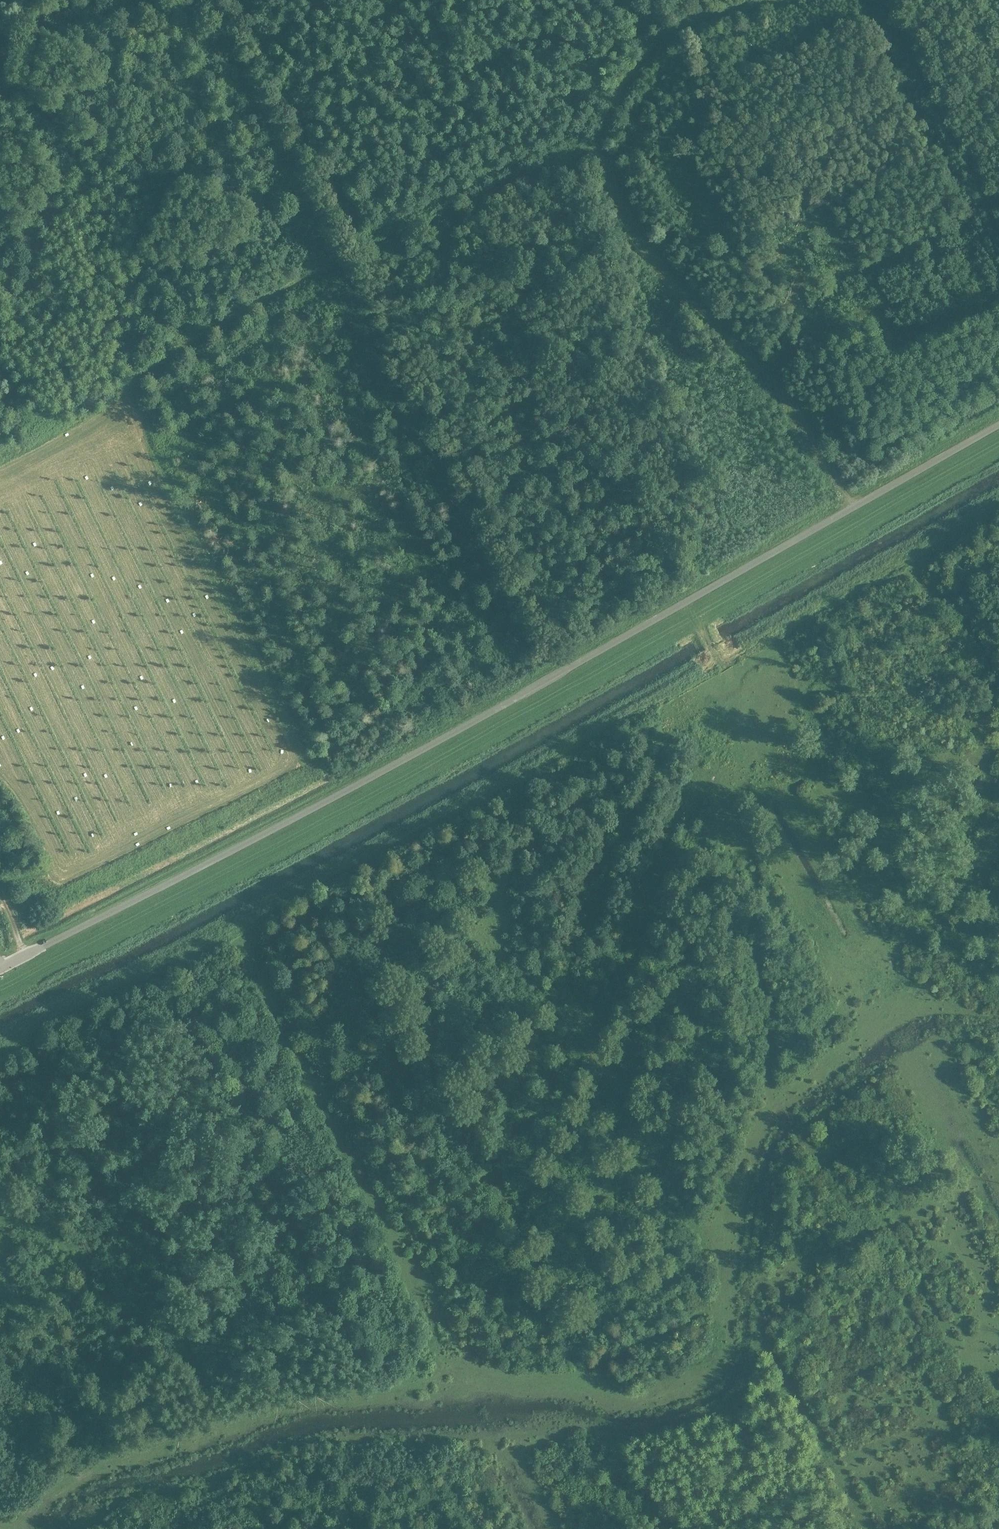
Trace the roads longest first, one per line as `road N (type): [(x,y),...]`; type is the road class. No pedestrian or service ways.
road 1 (unclassified): [(0,969),(275,829),(998,425)]

